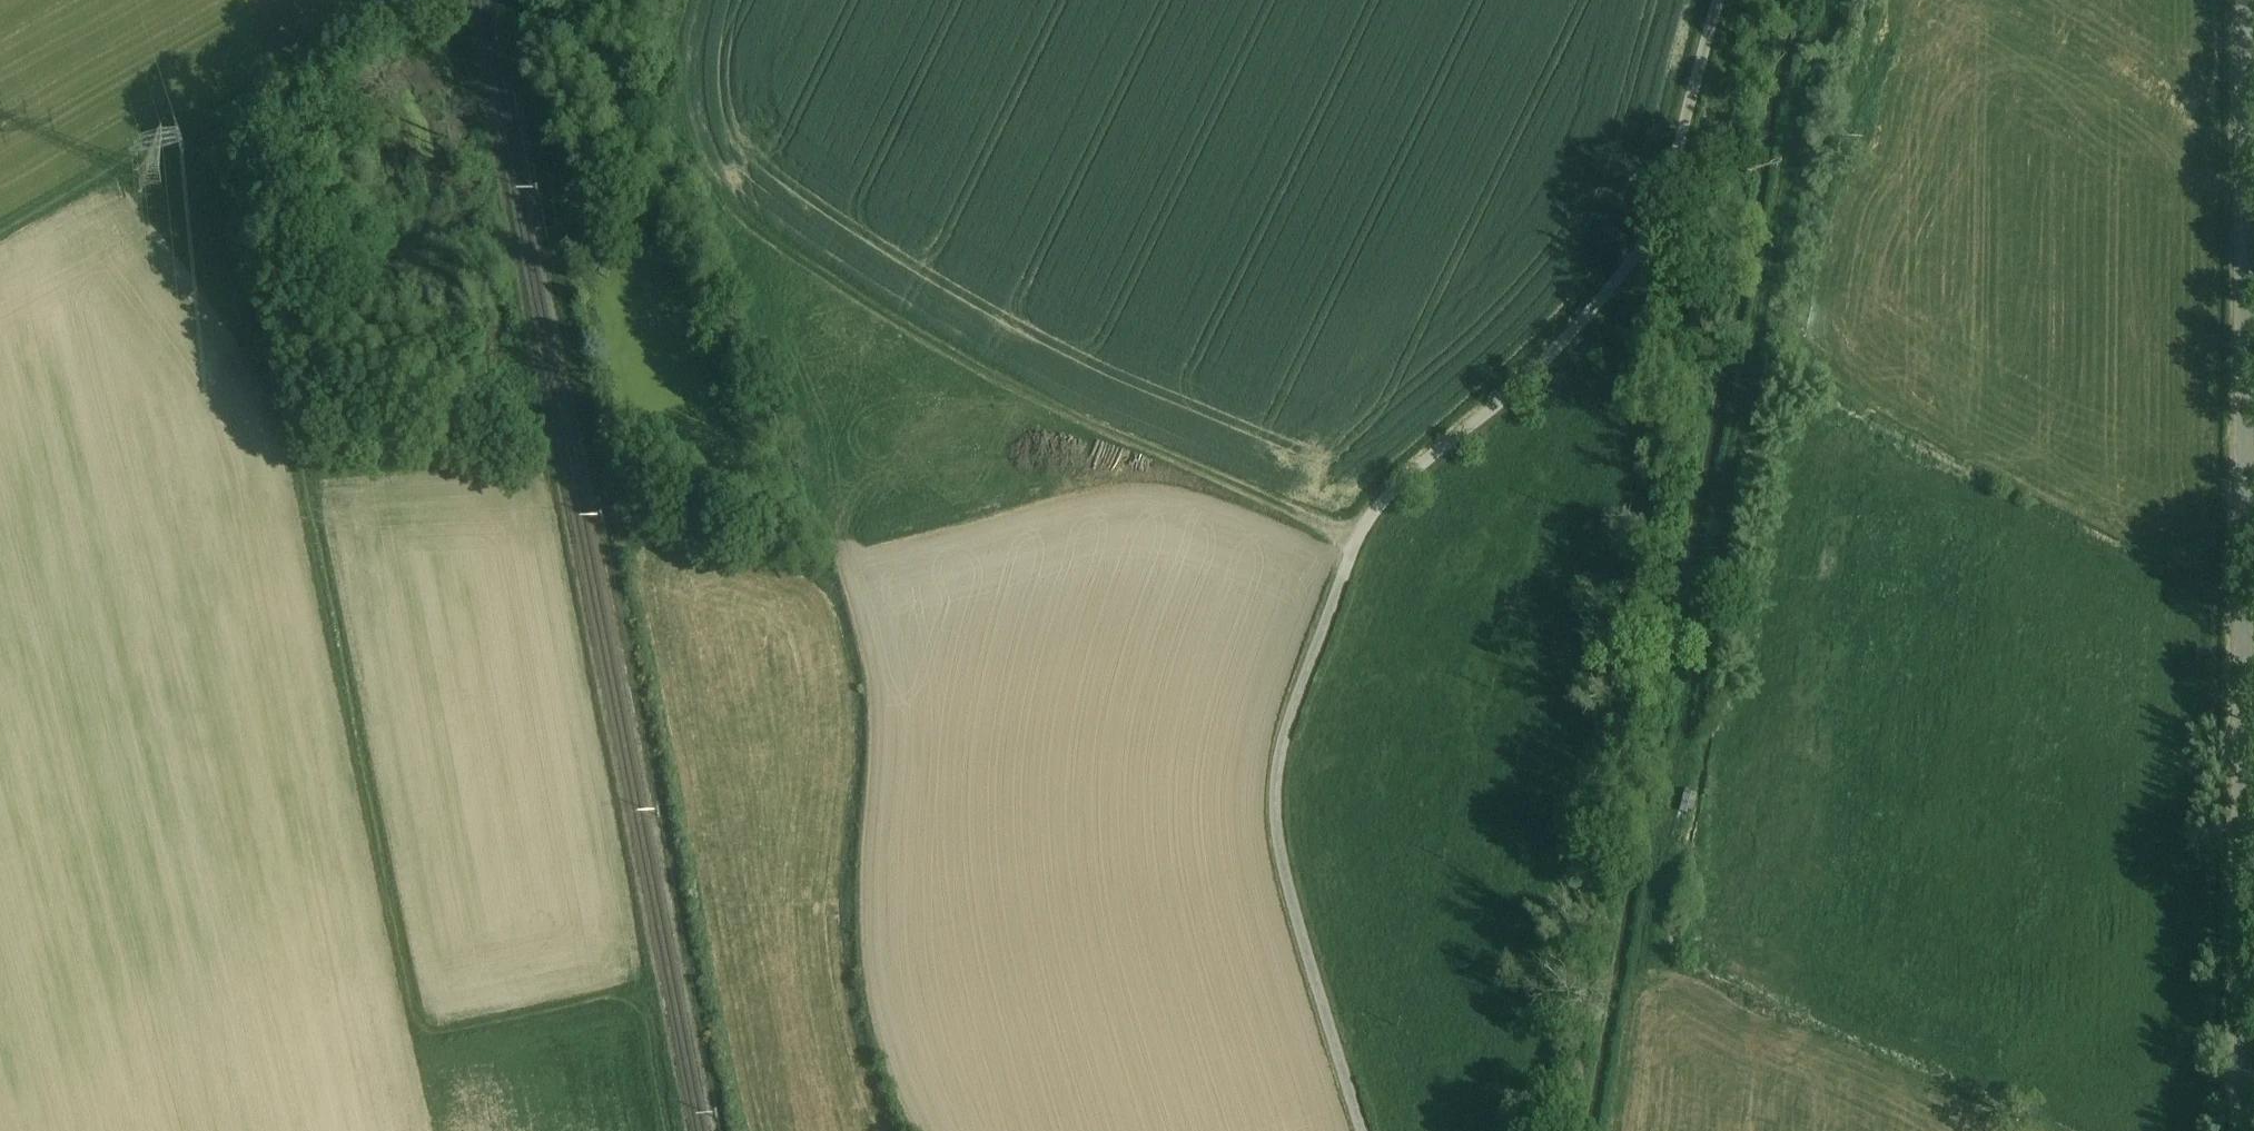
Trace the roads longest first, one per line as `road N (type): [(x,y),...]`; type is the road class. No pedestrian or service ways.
road 1 (track): [(0,237),(195,125),(221,130),(309,488),(416,1014),(430,1032),(450,1034),(618,998),(633,1004),(651,1016),(674,1130)]
road 2 (unclassified): [(1362,1130),(1279,849),(1278,773),(1294,707),(1357,538),(1400,485),(1528,380),(1613,287),(1655,223),(1721,0)]
road 3 (unclassified): [(2245,1130),(2249,0)]
road 4 (track): [(525,0),(539,73),(699,171),(710,196),(1072,413),(1357,538)]

